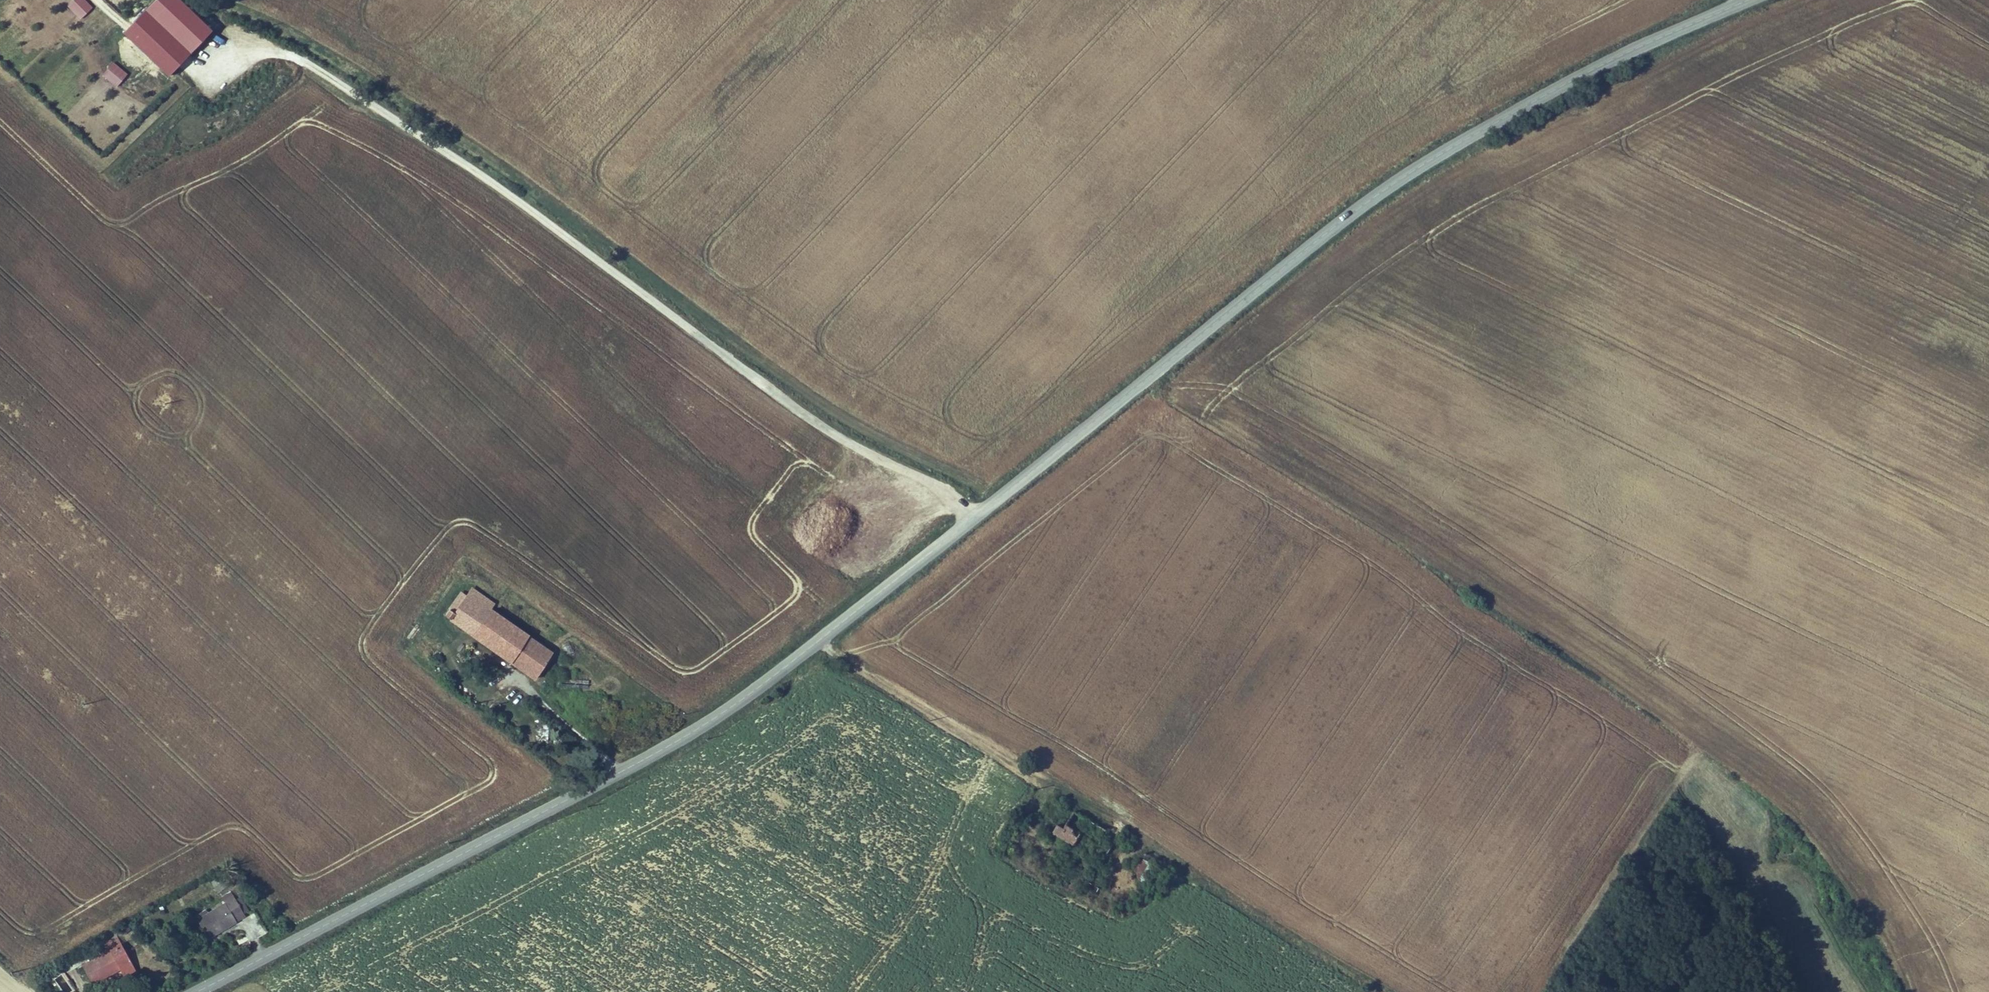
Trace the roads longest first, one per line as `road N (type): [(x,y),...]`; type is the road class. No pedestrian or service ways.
road 1 (secondary): [(198,991),(679,744),(1390,185),(1631,52),(1751,0)]

